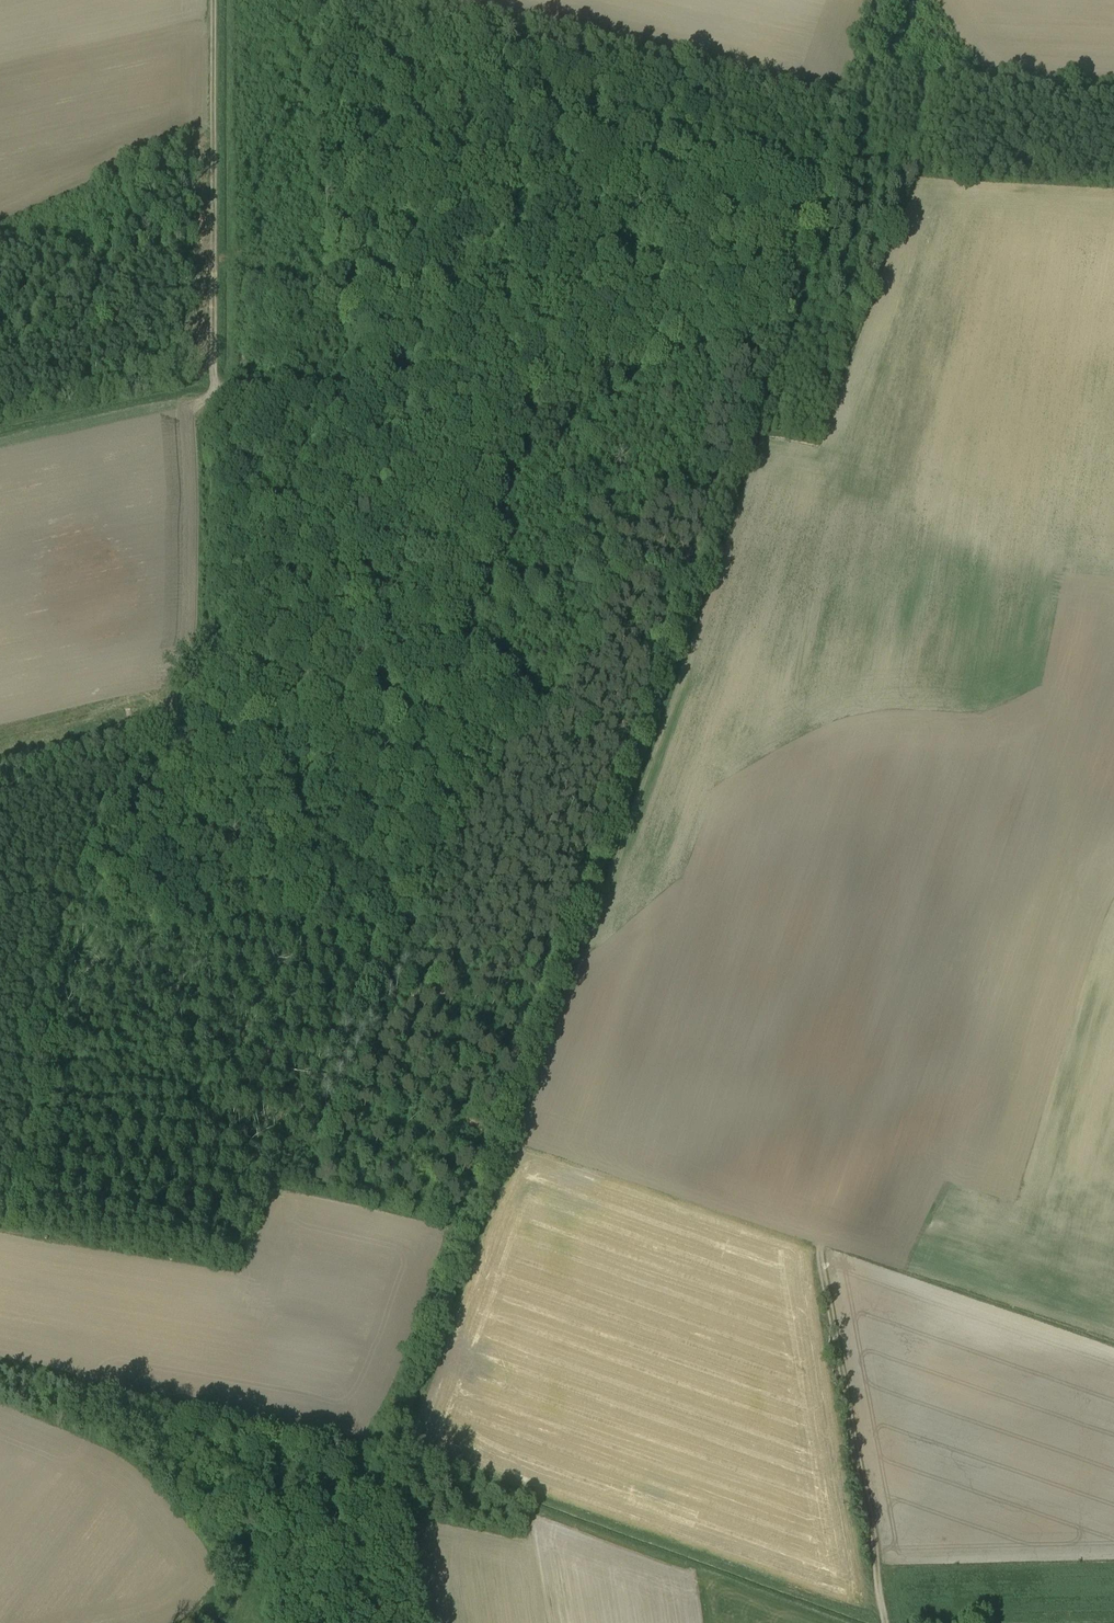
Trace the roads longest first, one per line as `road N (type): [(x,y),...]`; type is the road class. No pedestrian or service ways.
road 1 (track): [(25,1239),(72,941),(167,761),(176,713),(208,642),(212,0)]
road 2 (track): [(819,1249),(884,1622)]

